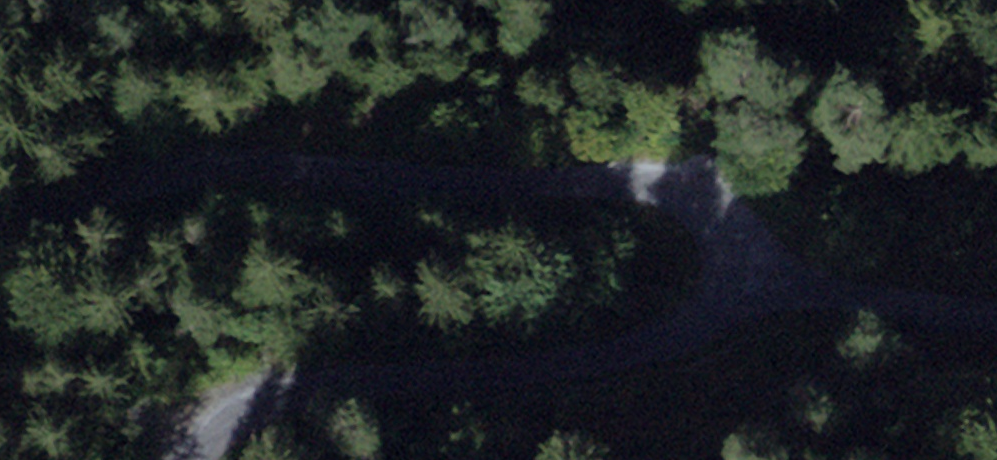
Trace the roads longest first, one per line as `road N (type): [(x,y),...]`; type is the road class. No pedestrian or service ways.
road 1 (track): [(996,319),(744,268),(743,236),(719,199),(685,183),(632,176),(517,185),(213,159),(116,177),(0,218)]
road 2 (track): [(181,459),(221,418),(314,384),(501,370),(677,337),(713,321),(735,299),(744,268)]

